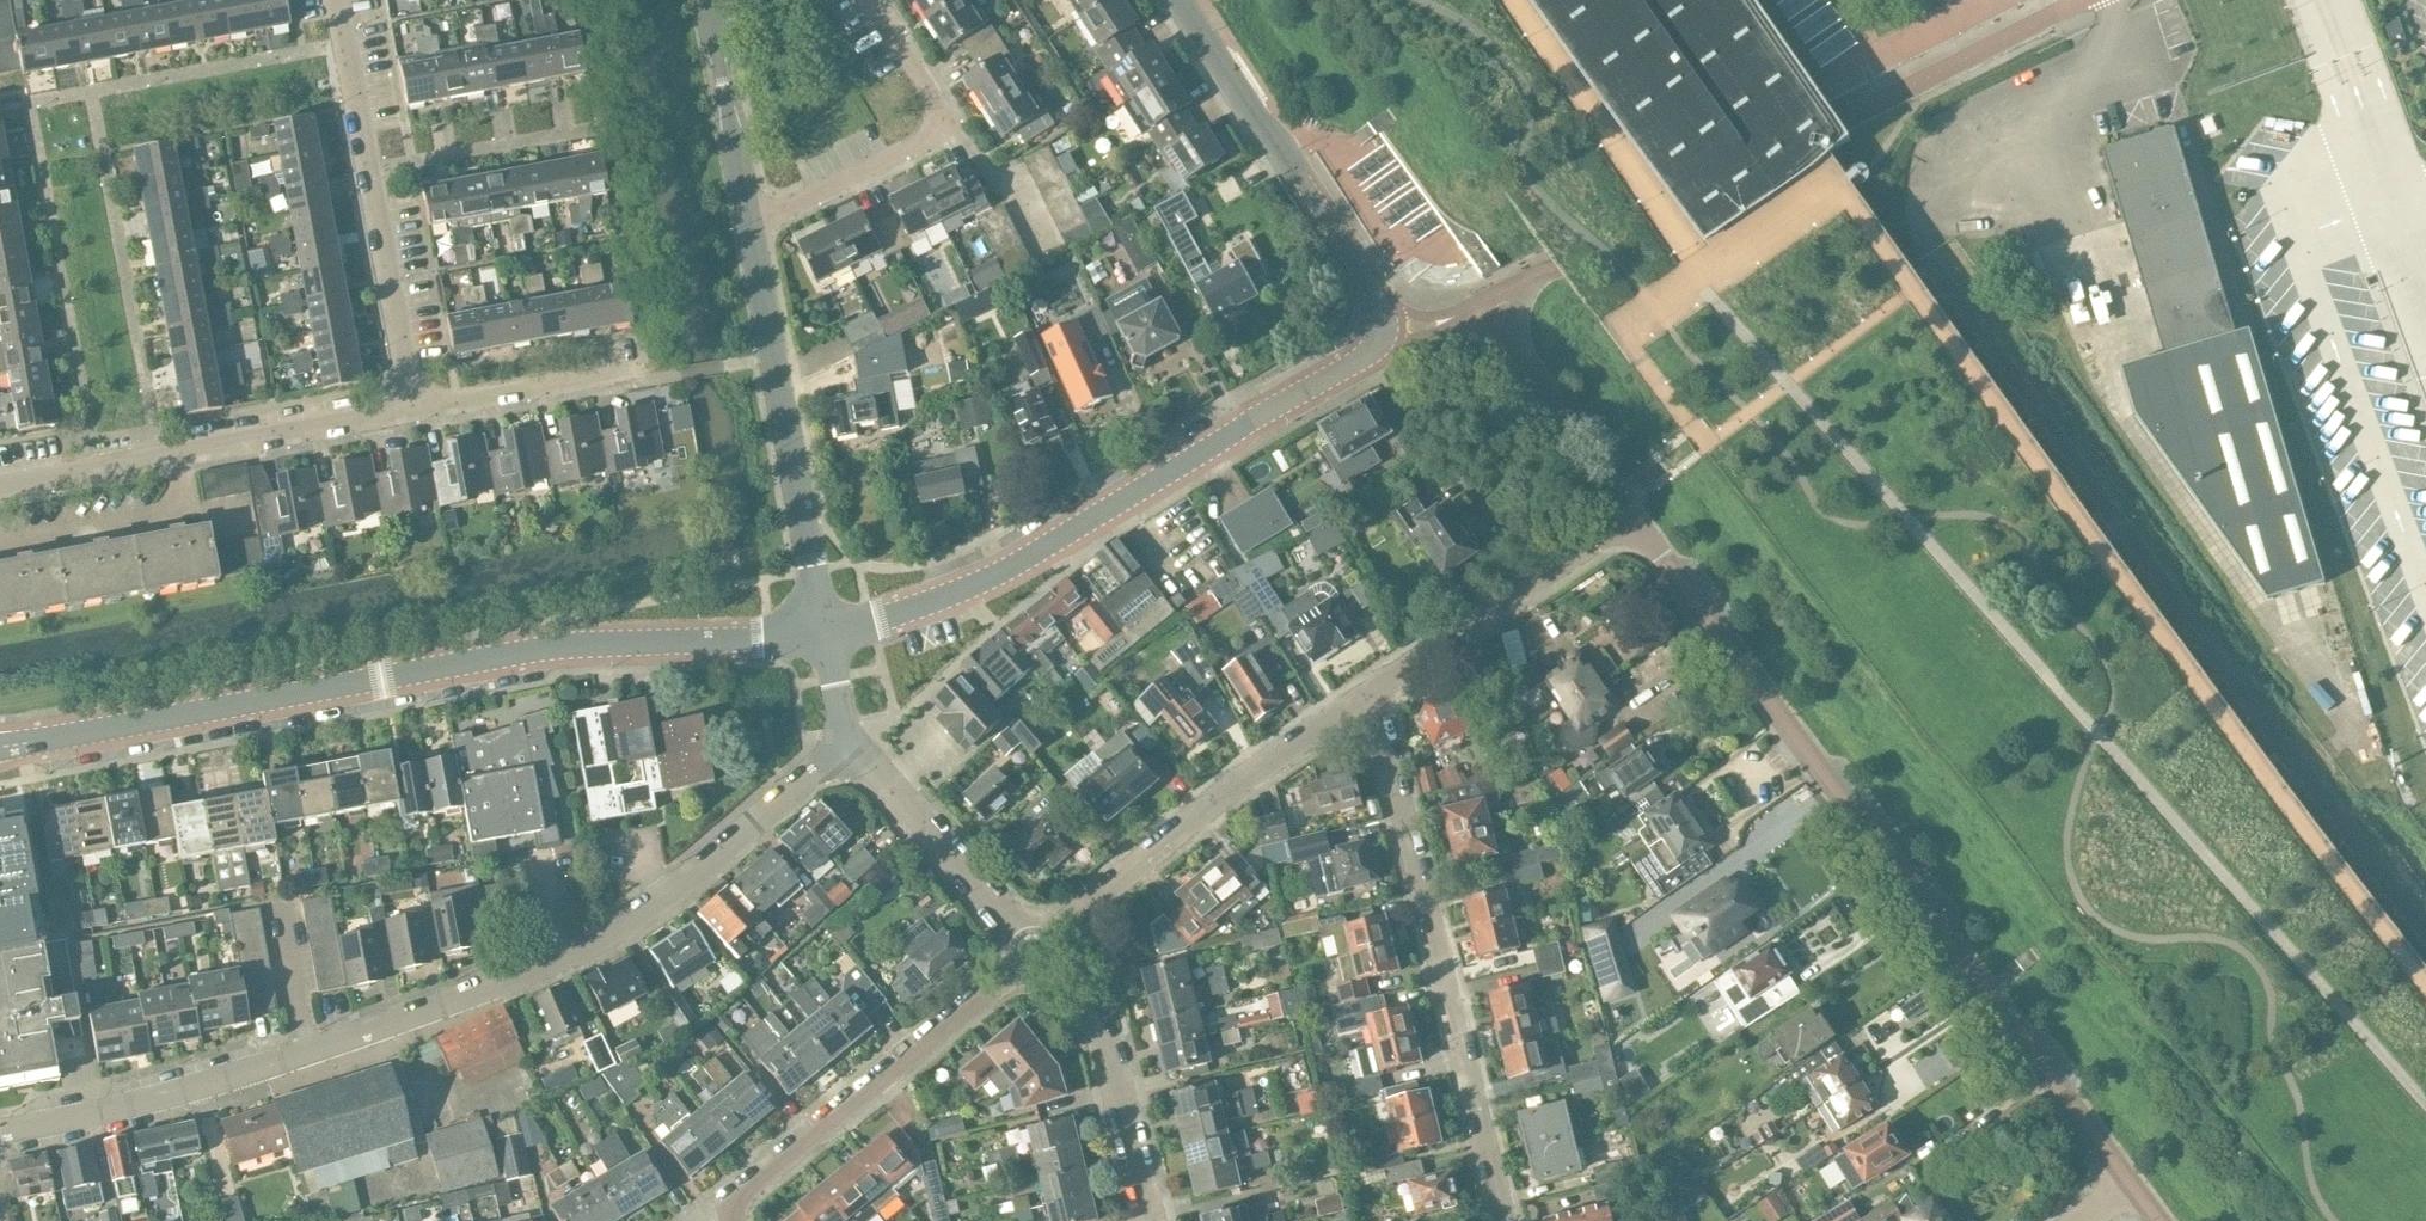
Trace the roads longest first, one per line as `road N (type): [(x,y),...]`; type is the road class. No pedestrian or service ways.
road 1 (residential): [(0,1129),(108,1111),(279,1064),(520,978),(651,906),(846,746)]
road 2 (residential): [(2134,1189),(1631,516)]
road 3 (unclassified): [(0,746),(550,644),(826,633)]
road 4 (unclassified): [(826,633),(1021,563),(1367,358),(1384,330)]
road 5 (residential): [(1502,1220),(1372,691)]
road 6 (residential): [(1372,691),(1201,813),(1033,954)]
road 7 (residential): [(0,479),(418,408)]
road 8 (residential): [(418,408),(340,0)]
road 9 (residential): [(826,633),(748,225)]
road 10 (residential): [(1033,954),(730,1207),(734,1220)]
road 11 (residential): [(1384,330),(1378,298),(1183,0)]
road 12 (residential): [(748,225),(929,145),(940,131),(939,111),(867,0)]
road 13 (residential): [(1631,516),(1372,691)]
road 14 (residential): [(1148,1220),(1106,1046),(1033,954)]
road 15 (residential): [(1033,954),(846,746)]
road 16 (residential): [(748,225),(706,0)]
road 17 (residential): [(418,408),(635,372)]

